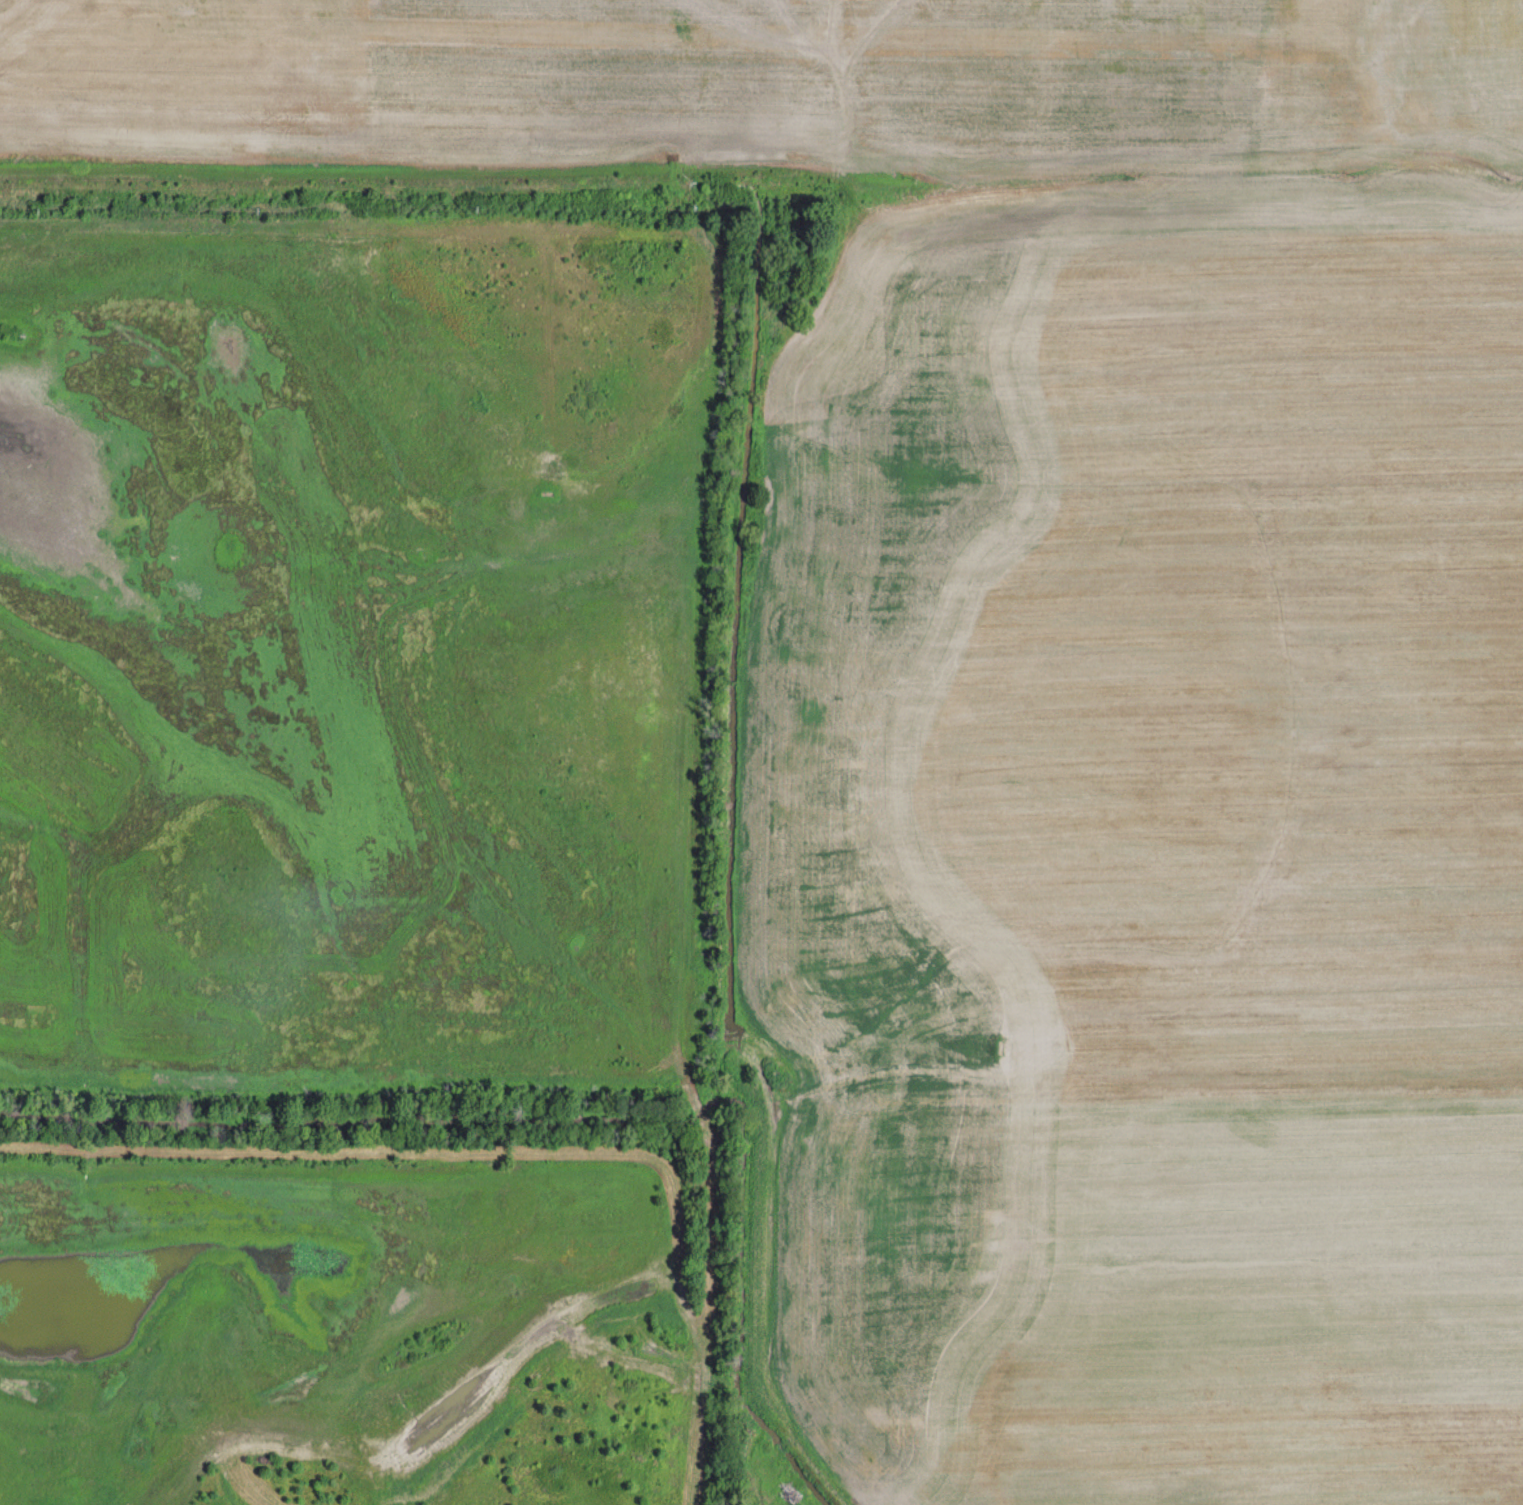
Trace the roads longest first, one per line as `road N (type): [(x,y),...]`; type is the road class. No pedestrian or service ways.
road 1 (track): [(675,1258),(684,1305),(708,1342),(700,1504)]

